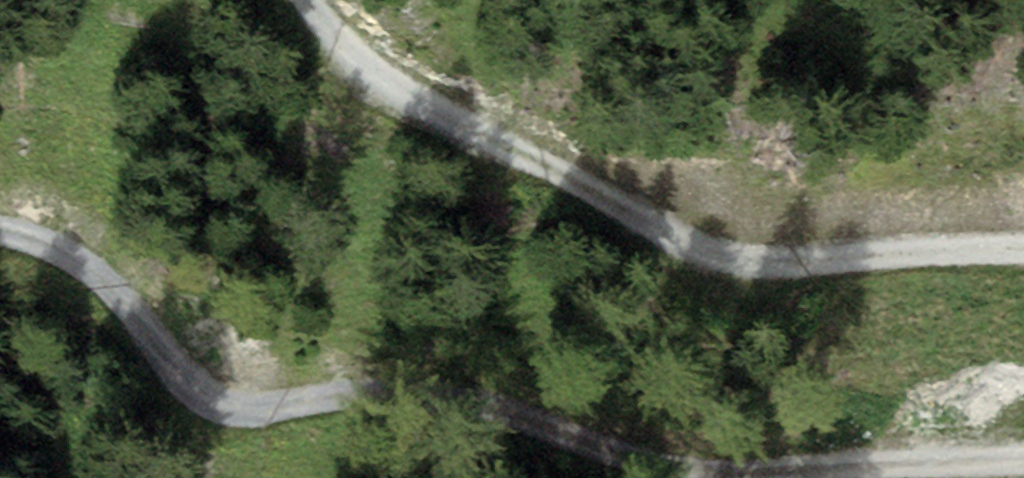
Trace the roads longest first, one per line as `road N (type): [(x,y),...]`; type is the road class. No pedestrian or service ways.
road 1 (track): [(0,231),(83,264),(182,378),(224,406),(421,386),(454,390),(684,468),(1023,461)]
road 2 (track): [(1023,248),(803,263),(750,260),(698,244),(419,103),(352,53),(311,0)]

